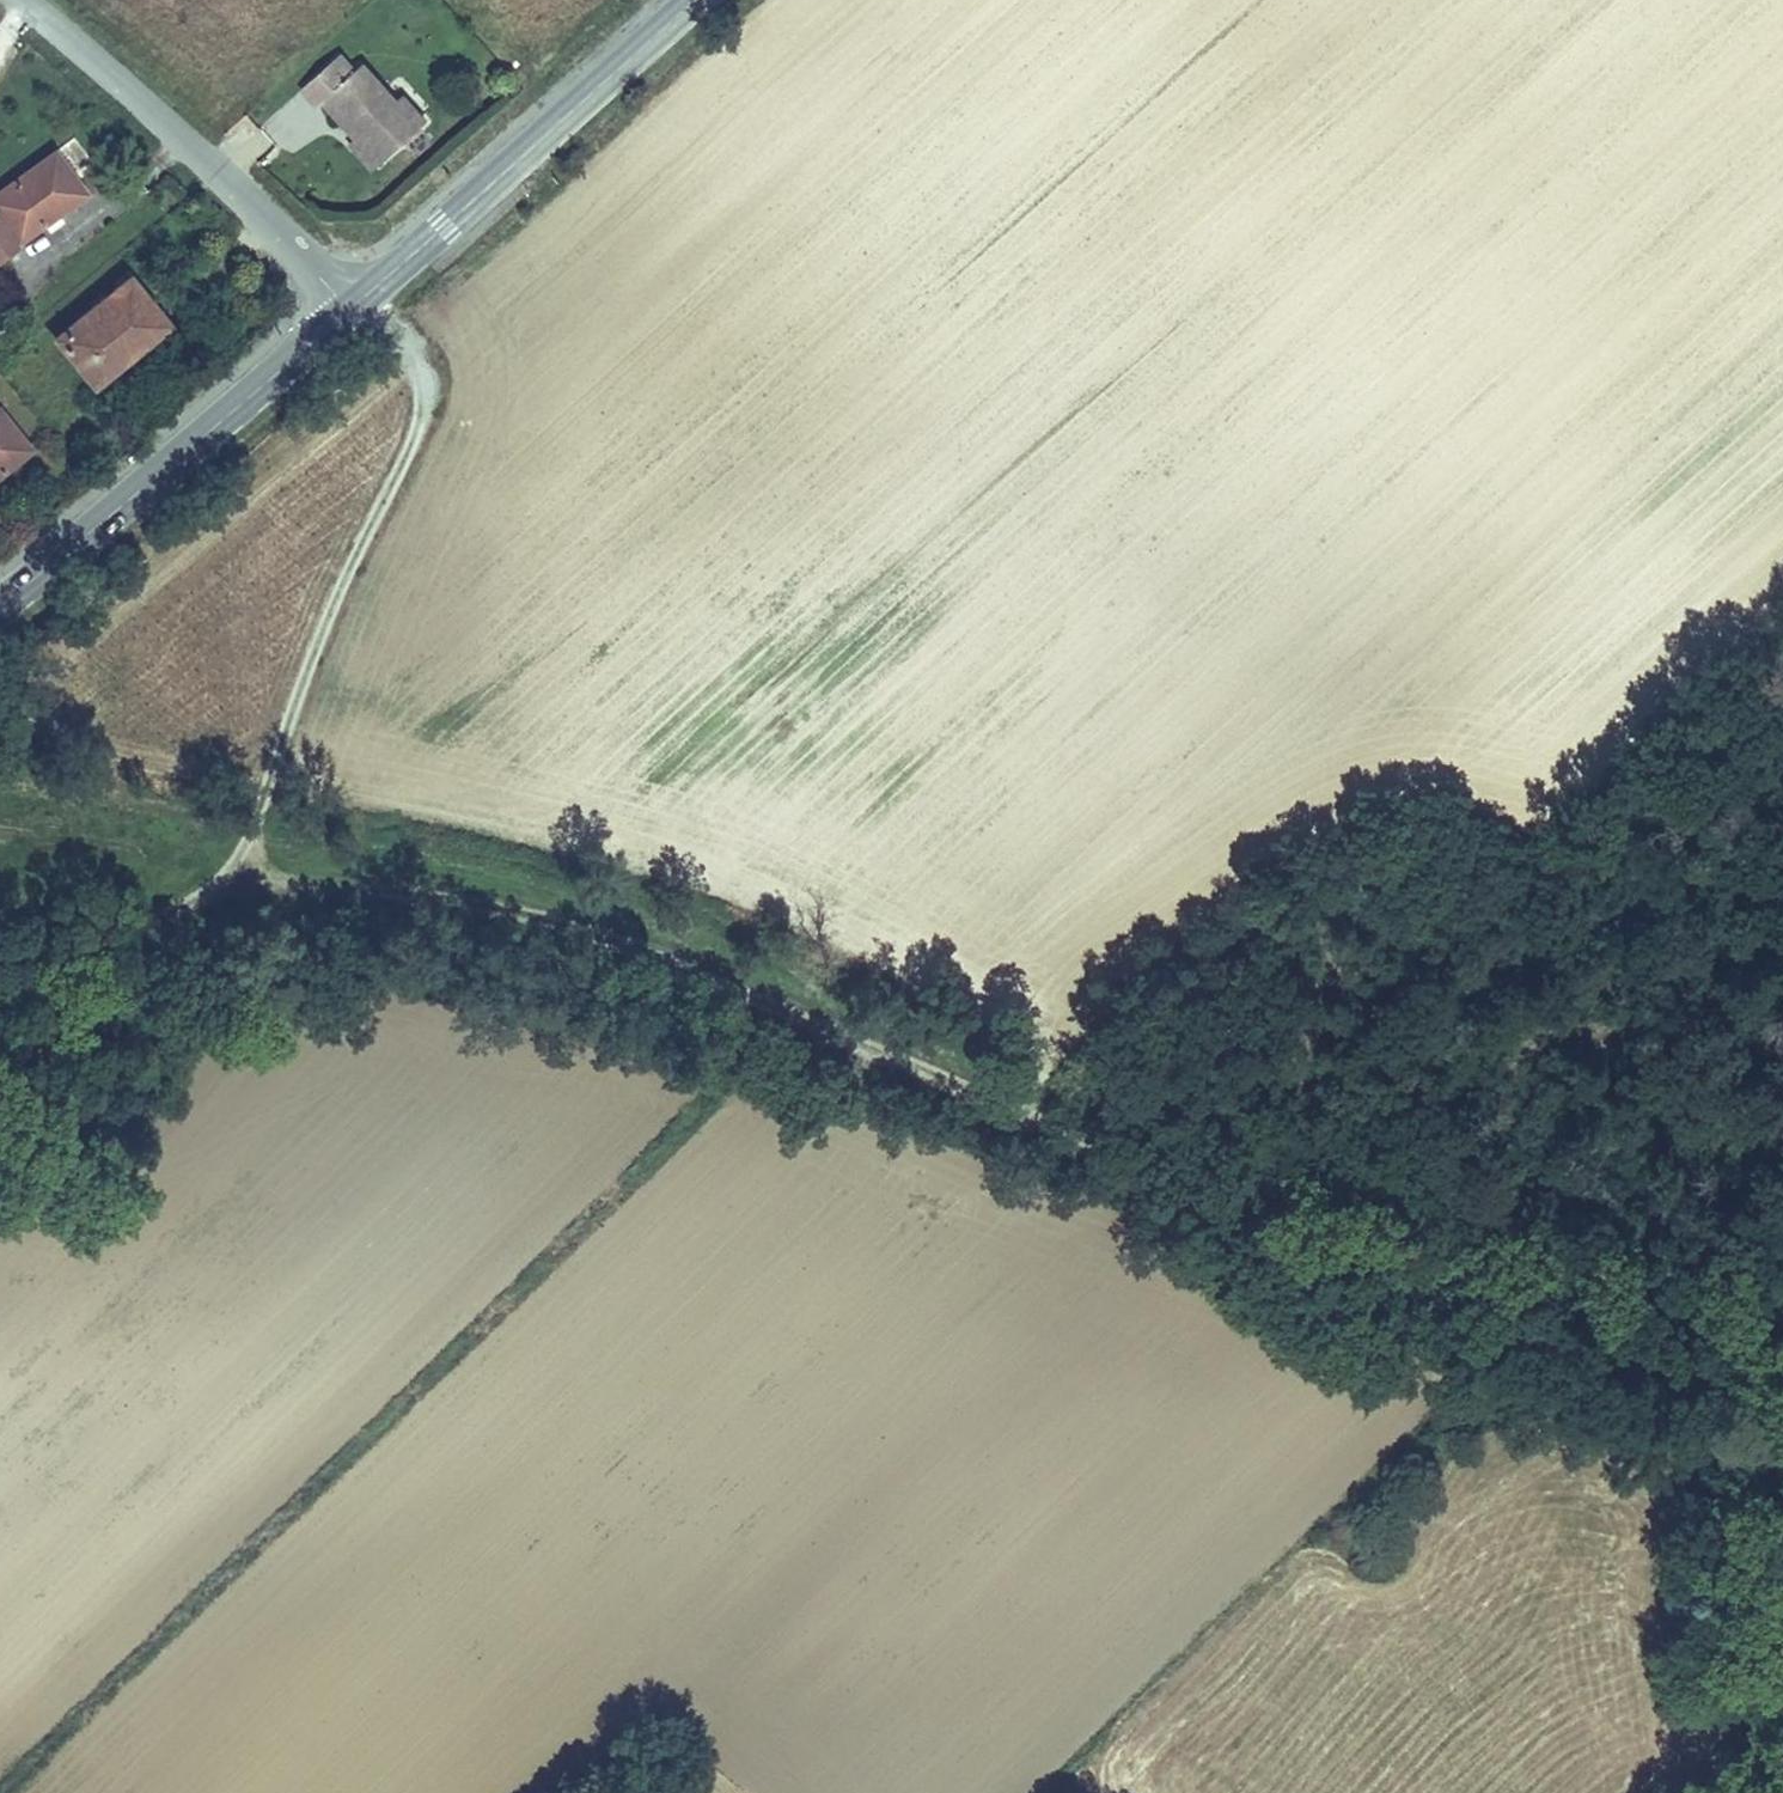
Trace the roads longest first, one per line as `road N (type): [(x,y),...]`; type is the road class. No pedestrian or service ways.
road 1 (secondary): [(351,307),(697,0)]
road 2 (secondary): [(0,607),(351,307)]
road 3 (residential): [(21,0),(272,225),(351,307)]

